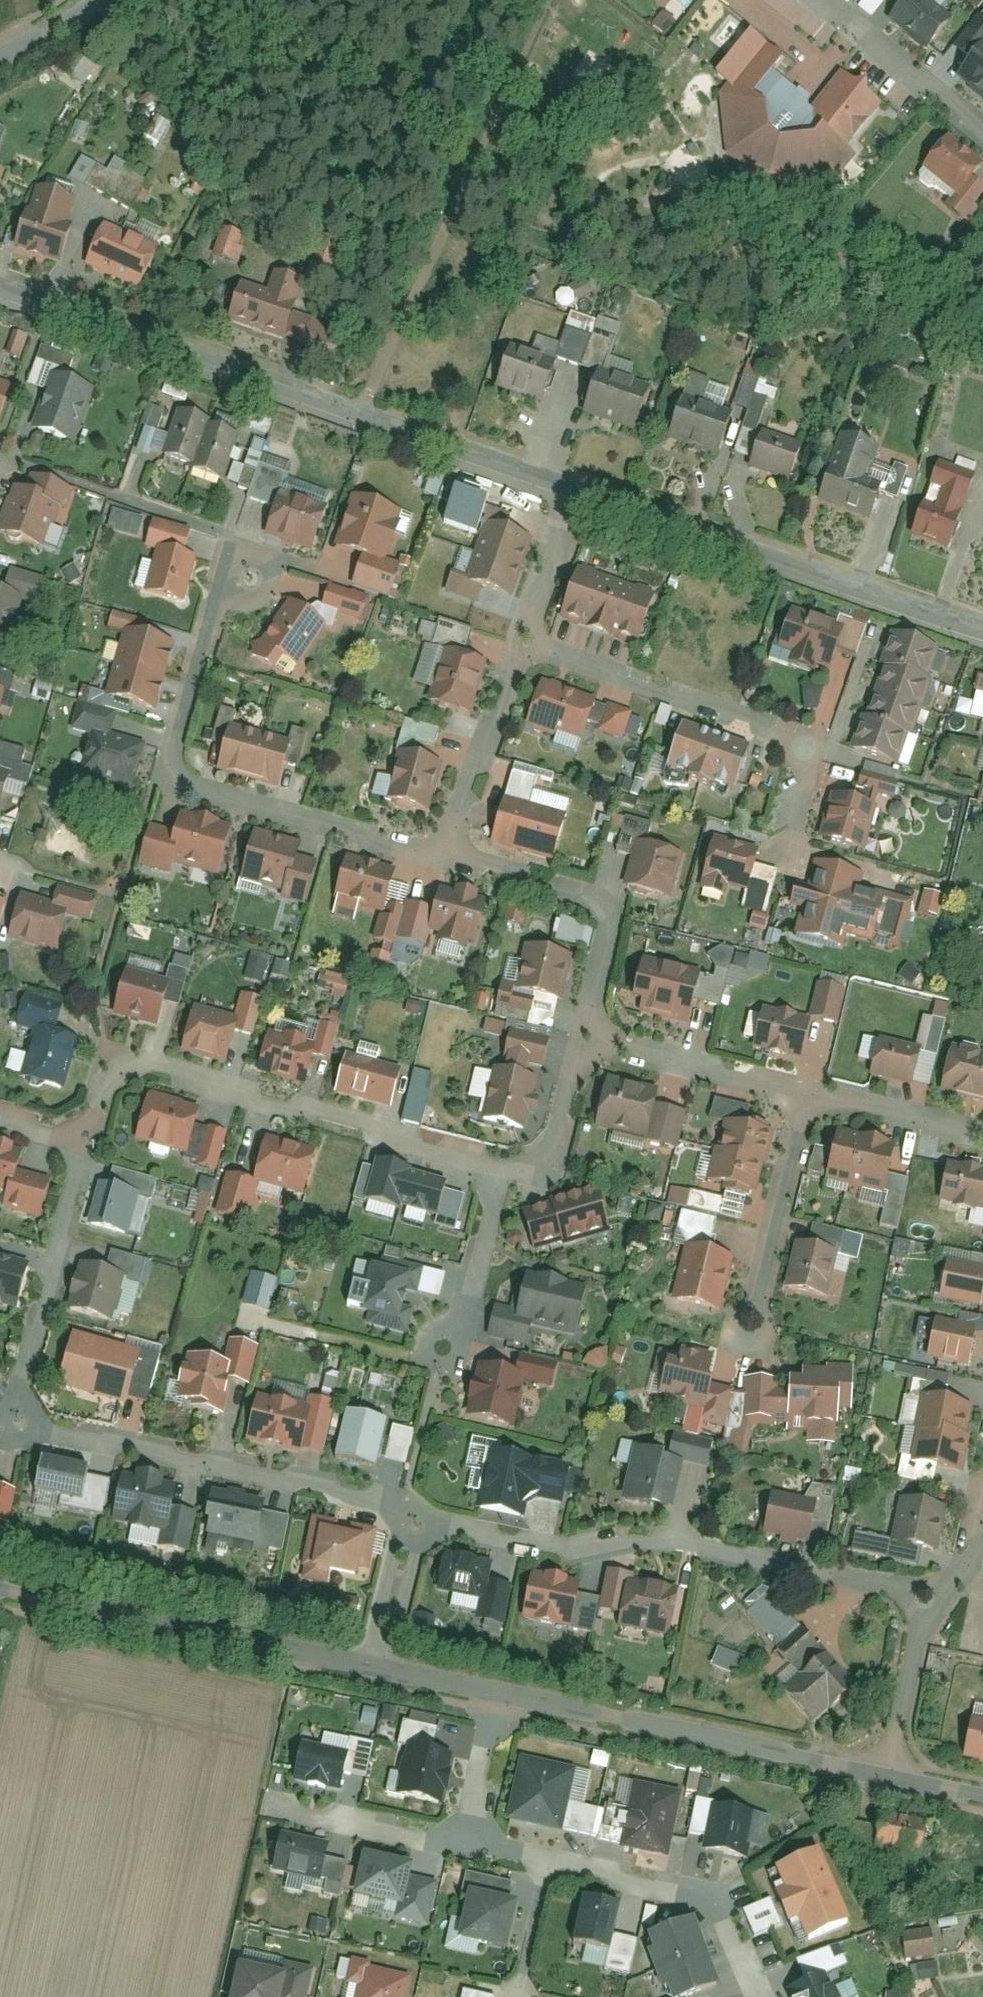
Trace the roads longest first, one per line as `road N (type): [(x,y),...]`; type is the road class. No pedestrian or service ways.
road 1 (residential): [(0,289),(568,482)]
road 2 (residential): [(410,1515),(540,1548),(682,1542),(926,1601)]
road 3 (residential): [(445,860),(179,790),(160,769),(219,591),(250,577)]
road 4 (residential): [(71,1139),(93,1122),(116,1078),(143,1070),(499,1170)]
road 5 (residential): [(568,482),(982,628)]
road 6 (residential): [(519,648),(763,725),(804,748),(818,771),(792,862)]
road 7 (residential): [(9,1434),(50,1432),(410,1515)]
road 8 (unclassified): [(509,1699),(893,1784)]
road 9 (unclassified): [(0,1596),(366,1670)]
road 10 (residential): [(499,1170),(410,1515)]
road 11 (residential): [(9,1434),(79,1171),(71,1139)]
road 12 (residential): [(589,1039),(611,917),(594,900),(445,860)]
road 13 (residential): [(550,1866),(707,1899),(730,1922),(760,1996)]
road 14 (residential): [(798,1100),(742,1358)]
road 15 (residential): [(519,648),(445,860)]
road 16 (residential): [(811,0),(982,137)]
road 17 (residential): [(589,1039),(798,1100)]
road 18 (residential): [(470,1846),(265,1806)]
road 19 (residential): [(798,1100),(982,1134)]
road 20 (residential): [(926,1601),(893,1784)]
road 21 (residential): [(499,1170),(551,1156),(589,1039)]
road 22 (residential): [(568,482),(519,648)]
road 23 (residential): [(410,1515),(366,1670)]
road 24 (residential): [(509,1699),(470,1846)]
road 25 (unclassified): [(366,1670),(509,1699)]
road 26 (residential): [(550,1866),(517,1996)]
road 27 (residential): [(982,1492),(968,1565),(926,1601)]

